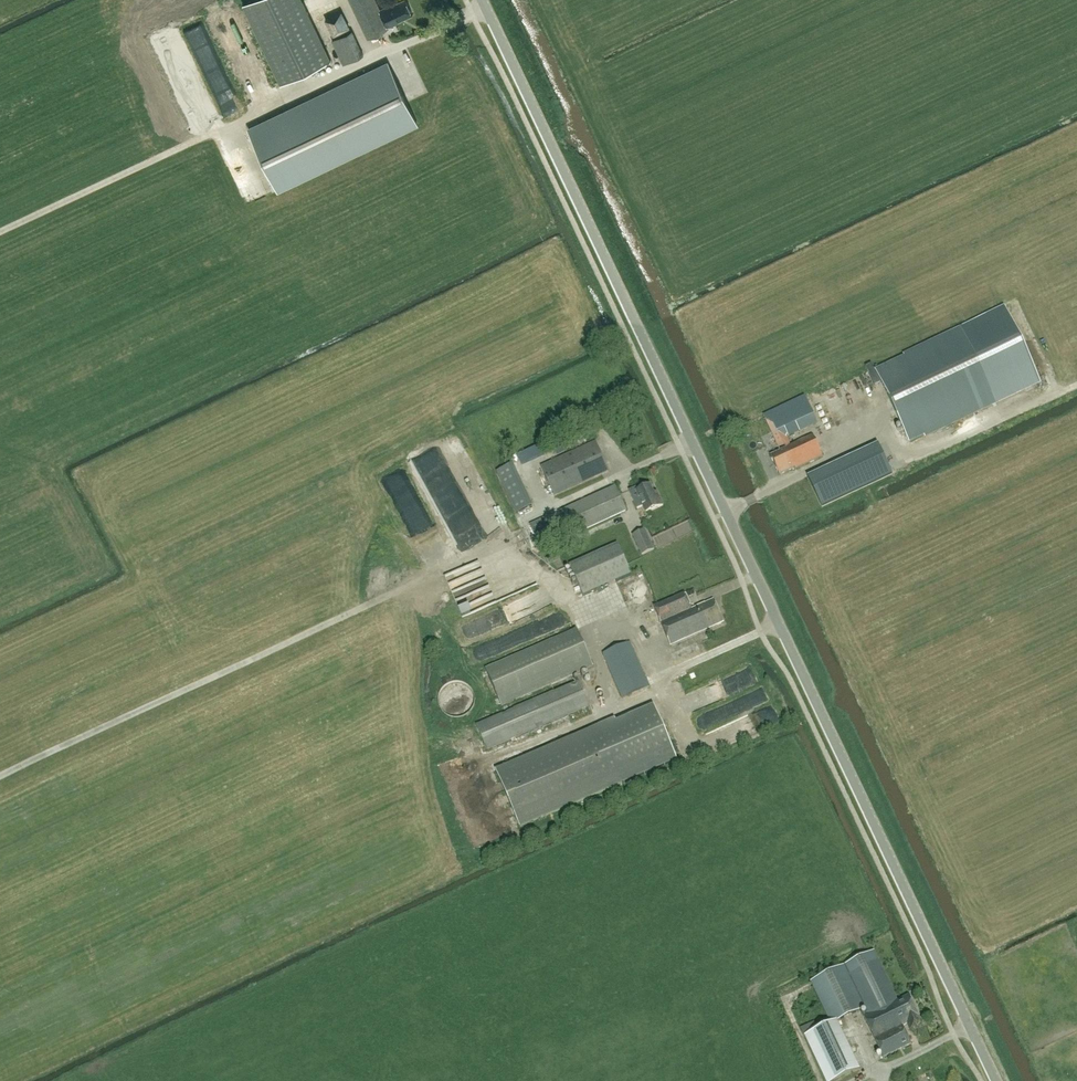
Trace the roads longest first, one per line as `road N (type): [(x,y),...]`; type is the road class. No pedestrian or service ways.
road 1 (unclassified): [(996,1080),(482,0)]

